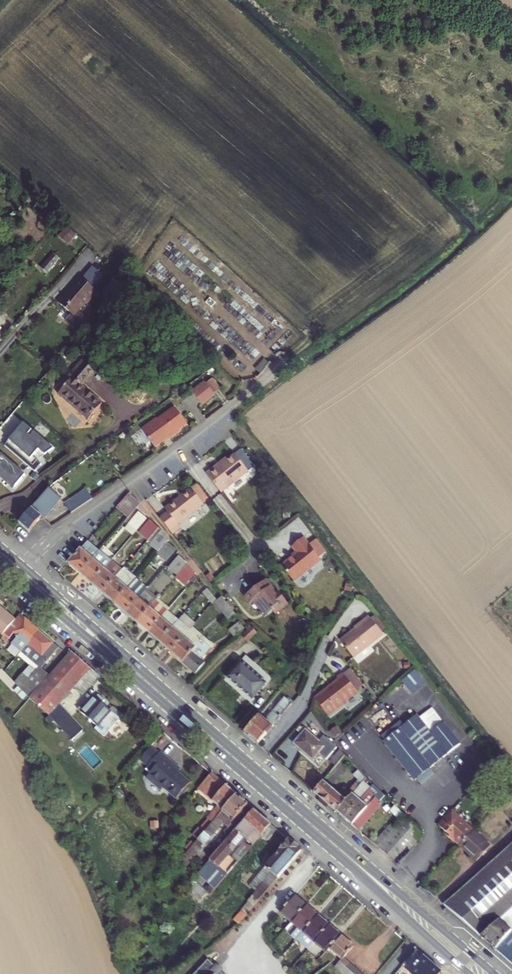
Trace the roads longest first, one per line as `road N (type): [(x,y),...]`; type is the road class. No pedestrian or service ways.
road 1 (primary): [(248,770),(20,570)]
road 2 (residential): [(20,570),(54,536),(179,446)]
road 3 (residential): [(248,770),(303,705),(328,639),(356,606)]
road 4 (primary): [(494,973),(343,853)]
road 5 (primary): [(343,853),(469,973)]
road 6 (residential): [(179,446),(261,553)]
road 7 (residential): [(179,446),(282,371)]
road 8 (primary): [(343,853),(248,770)]

